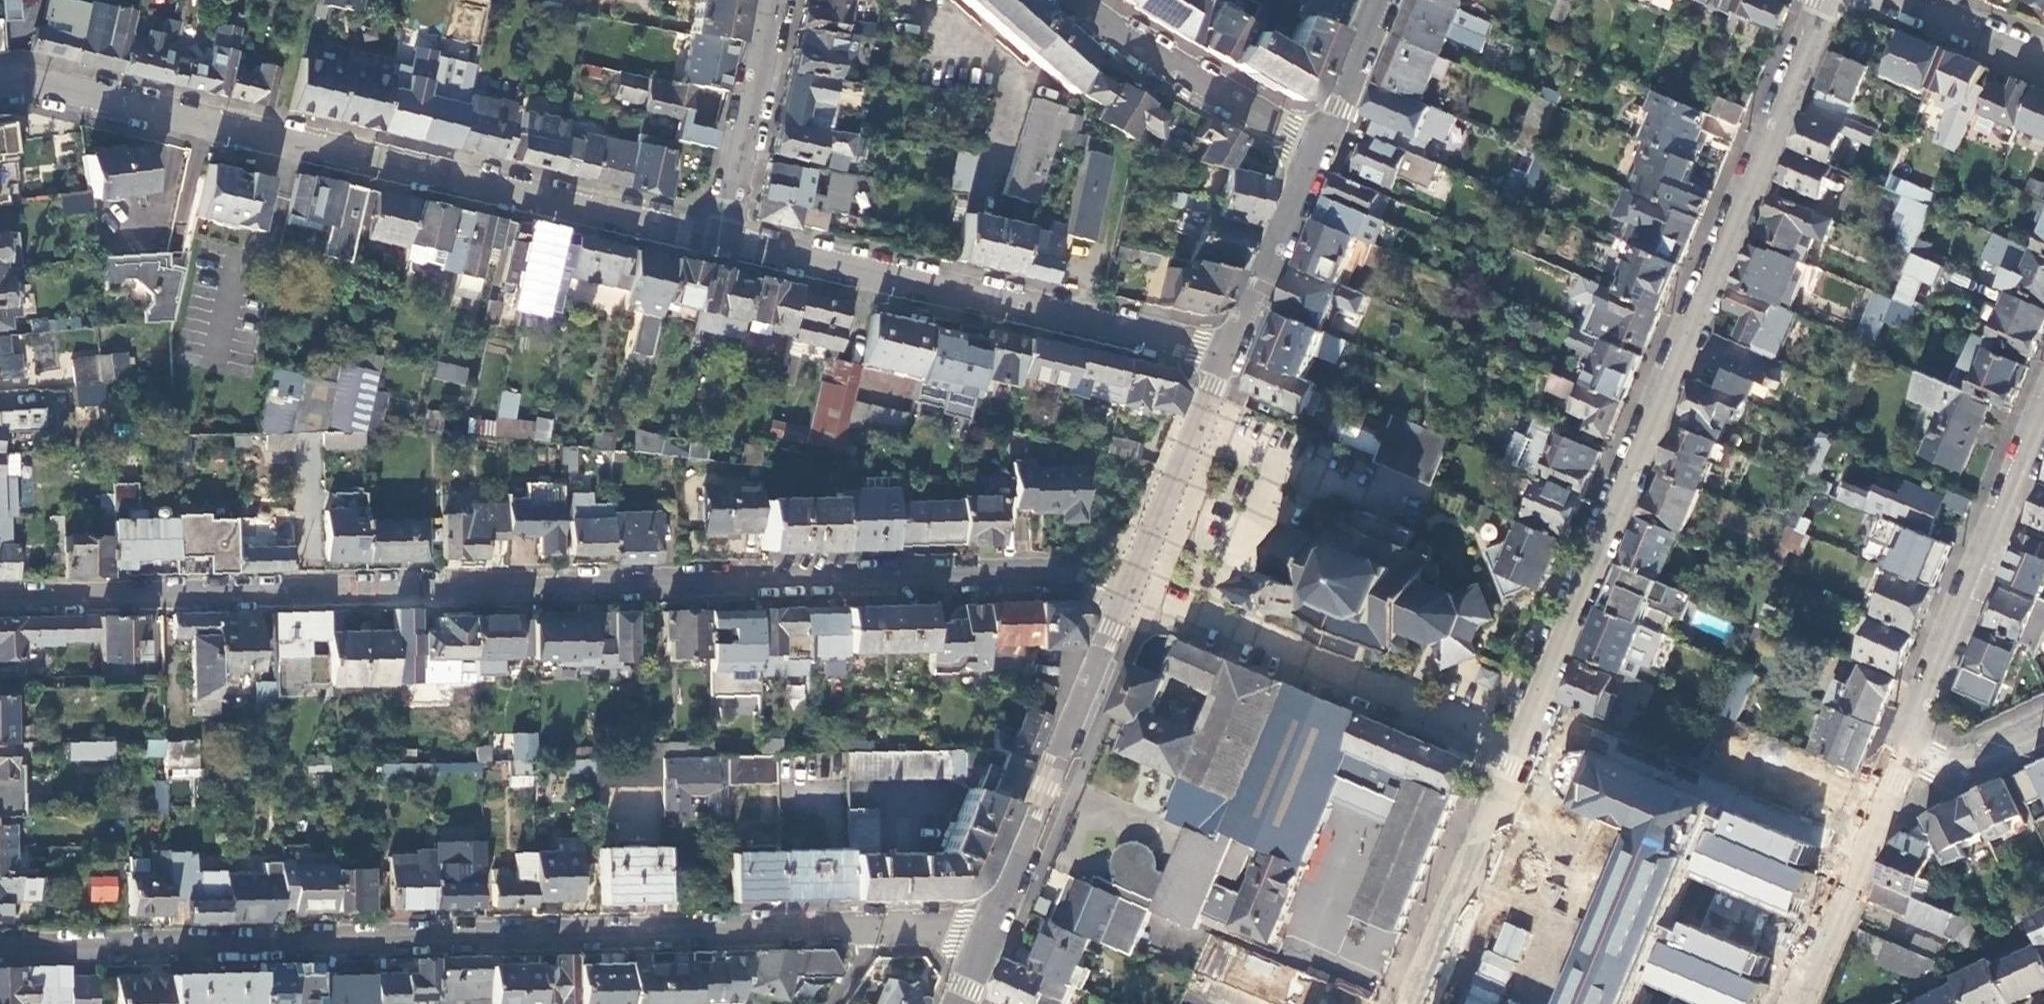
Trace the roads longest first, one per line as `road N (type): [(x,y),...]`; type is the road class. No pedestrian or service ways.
road 1 (residential): [(0,599),(1059,568),(1130,587)]
road 2 (residential): [(1411,1003),(1523,716),(1829,0)]
road 3 (residential): [(882,932),(0,951)]
road 4 (residential): [(0,88),(32,81),(728,240)]
road 5 (residential): [(728,240),(1228,354)]
road 6 (residential): [(2043,413),(1906,750)]
road 7 (residential): [(1077,0),(1118,35),(1317,150)]
road 8 (residential): [(1906,750),(1807,1003)]
road 9 (residential): [(1130,587),(1228,354)]
road 10 (residential): [(1035,818),(1130,587)]
road 11 (residential): [(771,0),(728,240)]
road 12 (residential): [(1317,150),(1228,354)]
road 13 (residential): [(1381,0),(1317,150)]
road 14 (residential): [(2043,728),(1953,771),(1906,750)]
road 15 (residential): [(1905,0),(2043,60)]
road 16 (residential): [(1035,818),(988,932)]

